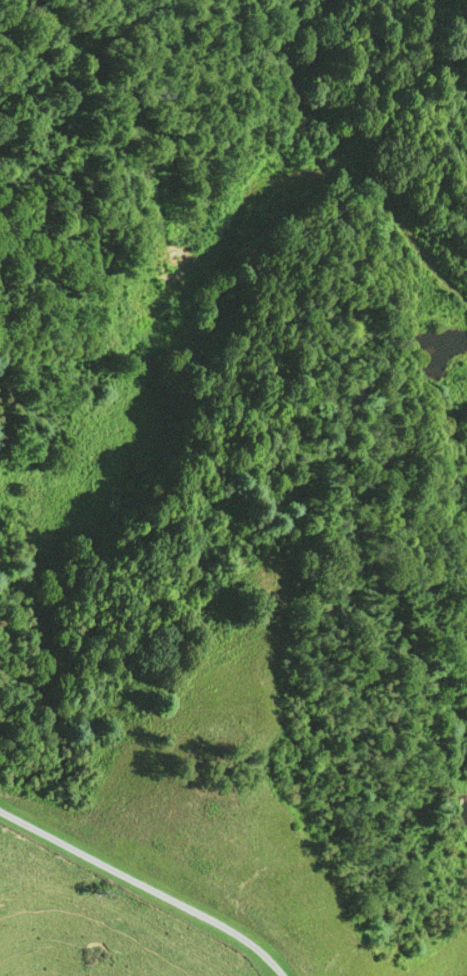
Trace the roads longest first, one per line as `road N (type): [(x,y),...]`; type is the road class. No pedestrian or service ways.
road 1 (residential): [(0,810),(235,933),(282,975)]
road 2 (residential): [(395,181),(439,255),(466,283)]

